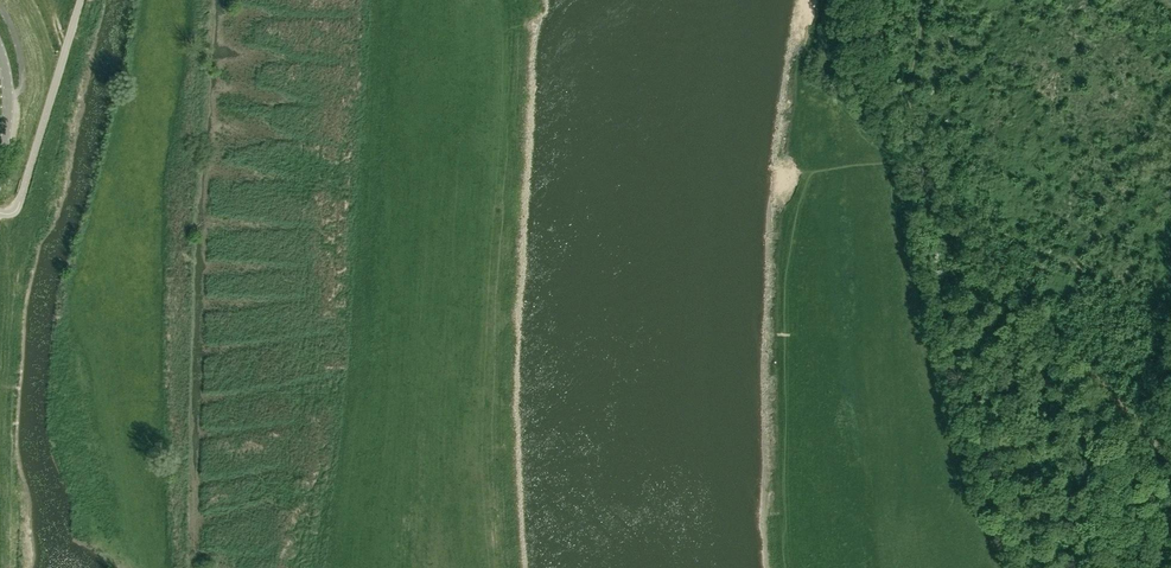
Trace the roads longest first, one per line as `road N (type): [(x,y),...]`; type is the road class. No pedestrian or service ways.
road 1 (track): [(1170,442),(915,156)]
road 2 (track): [(1098,567),(1106,426),(1119,415),(1148,417),(1168,395),(1170,377)]

